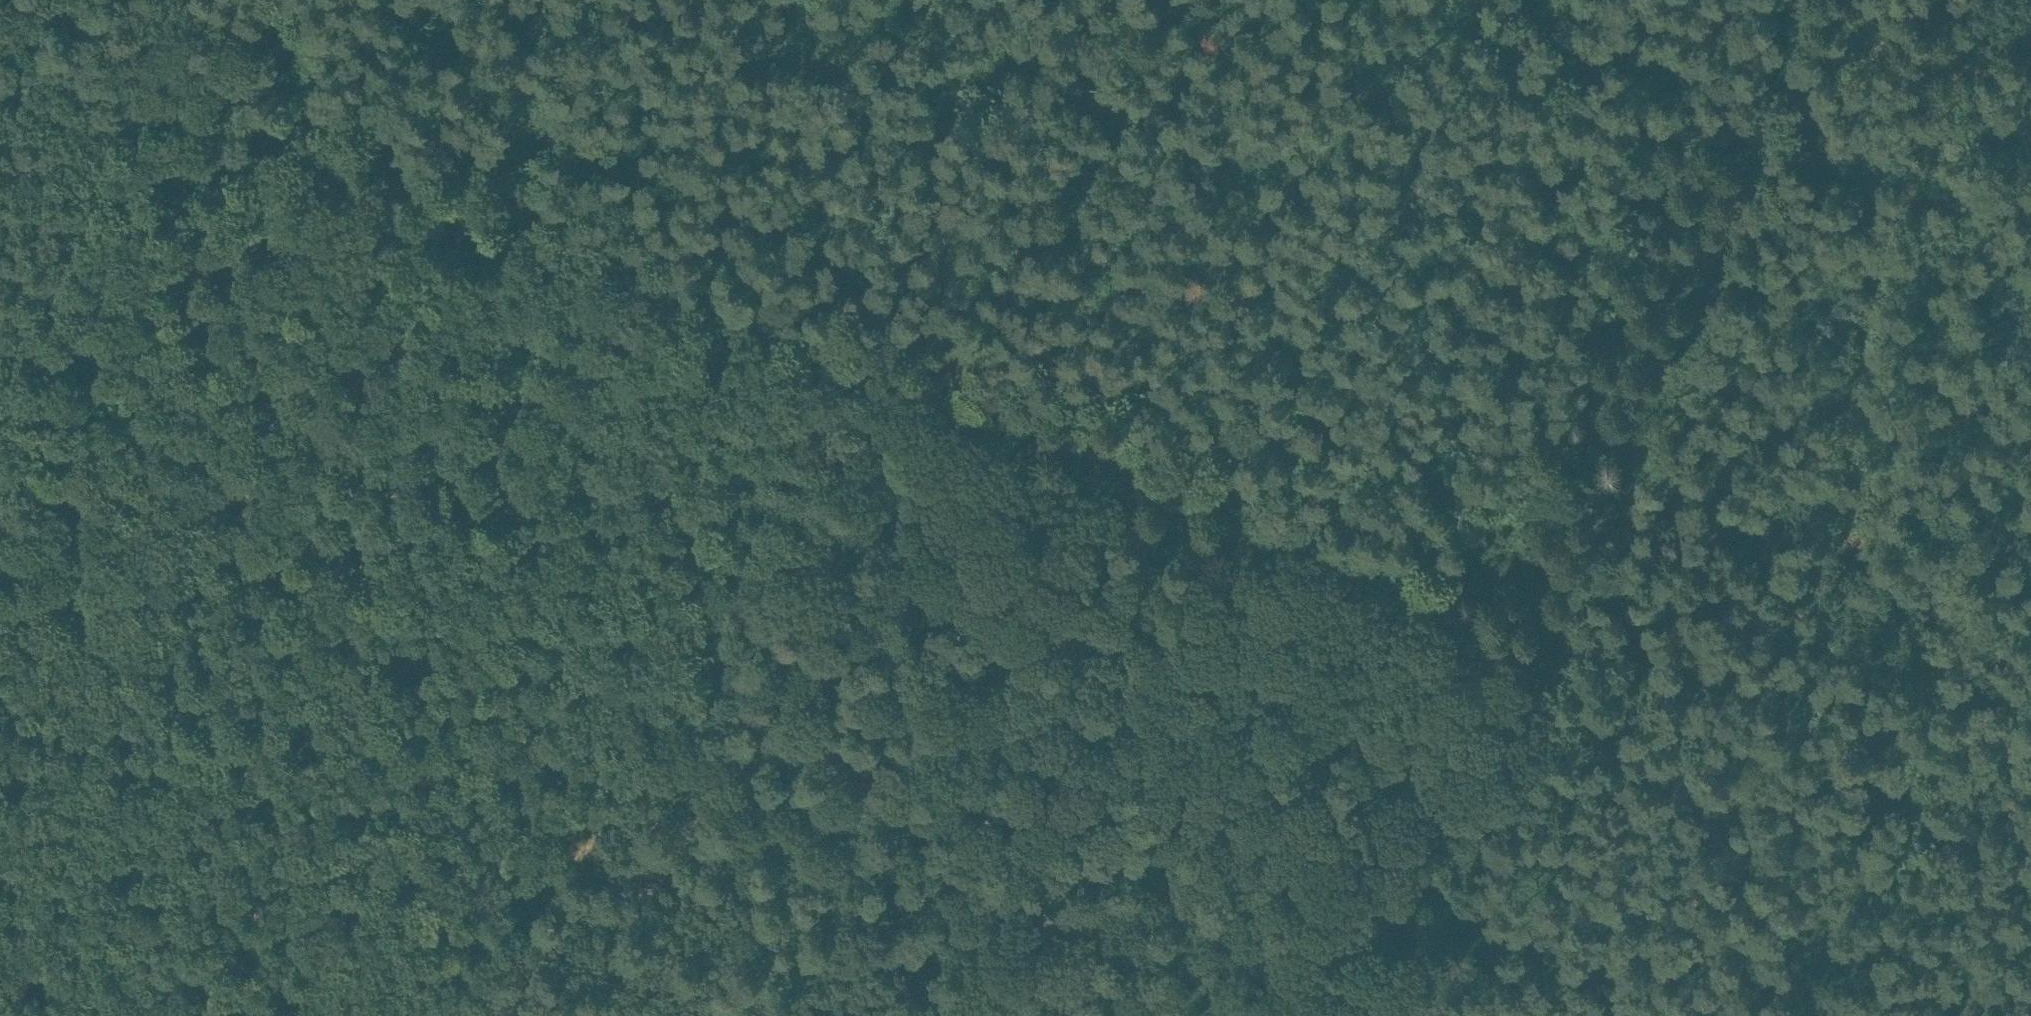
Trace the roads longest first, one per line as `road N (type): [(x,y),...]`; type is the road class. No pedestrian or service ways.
road 1 (track): [(0,434),(171,0)]

